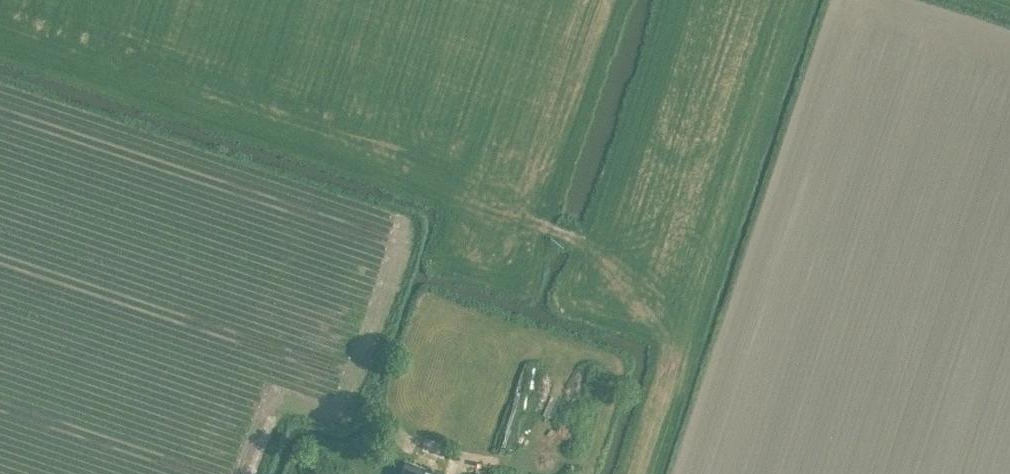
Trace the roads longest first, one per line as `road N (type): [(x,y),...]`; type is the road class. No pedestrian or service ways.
road 1 (track): [(508,0),(505,60),(544,219),(593,238),(671,354),(633,473)]

